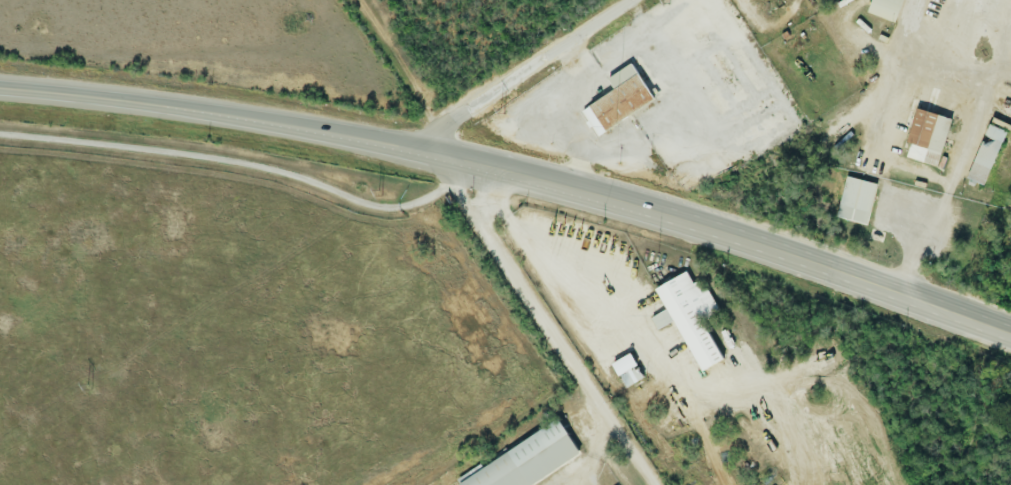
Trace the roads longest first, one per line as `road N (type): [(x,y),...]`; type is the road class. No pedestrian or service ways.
road 1 (primary): [(0,86),(420,147),(715,231),(1010,337)]
road 2 (residential): [(454,157),(455,191),(648,484)]
road 3 (residential): [(420,147),(637,0)]
road 4 (residential): [(357,0),(440,133)]

